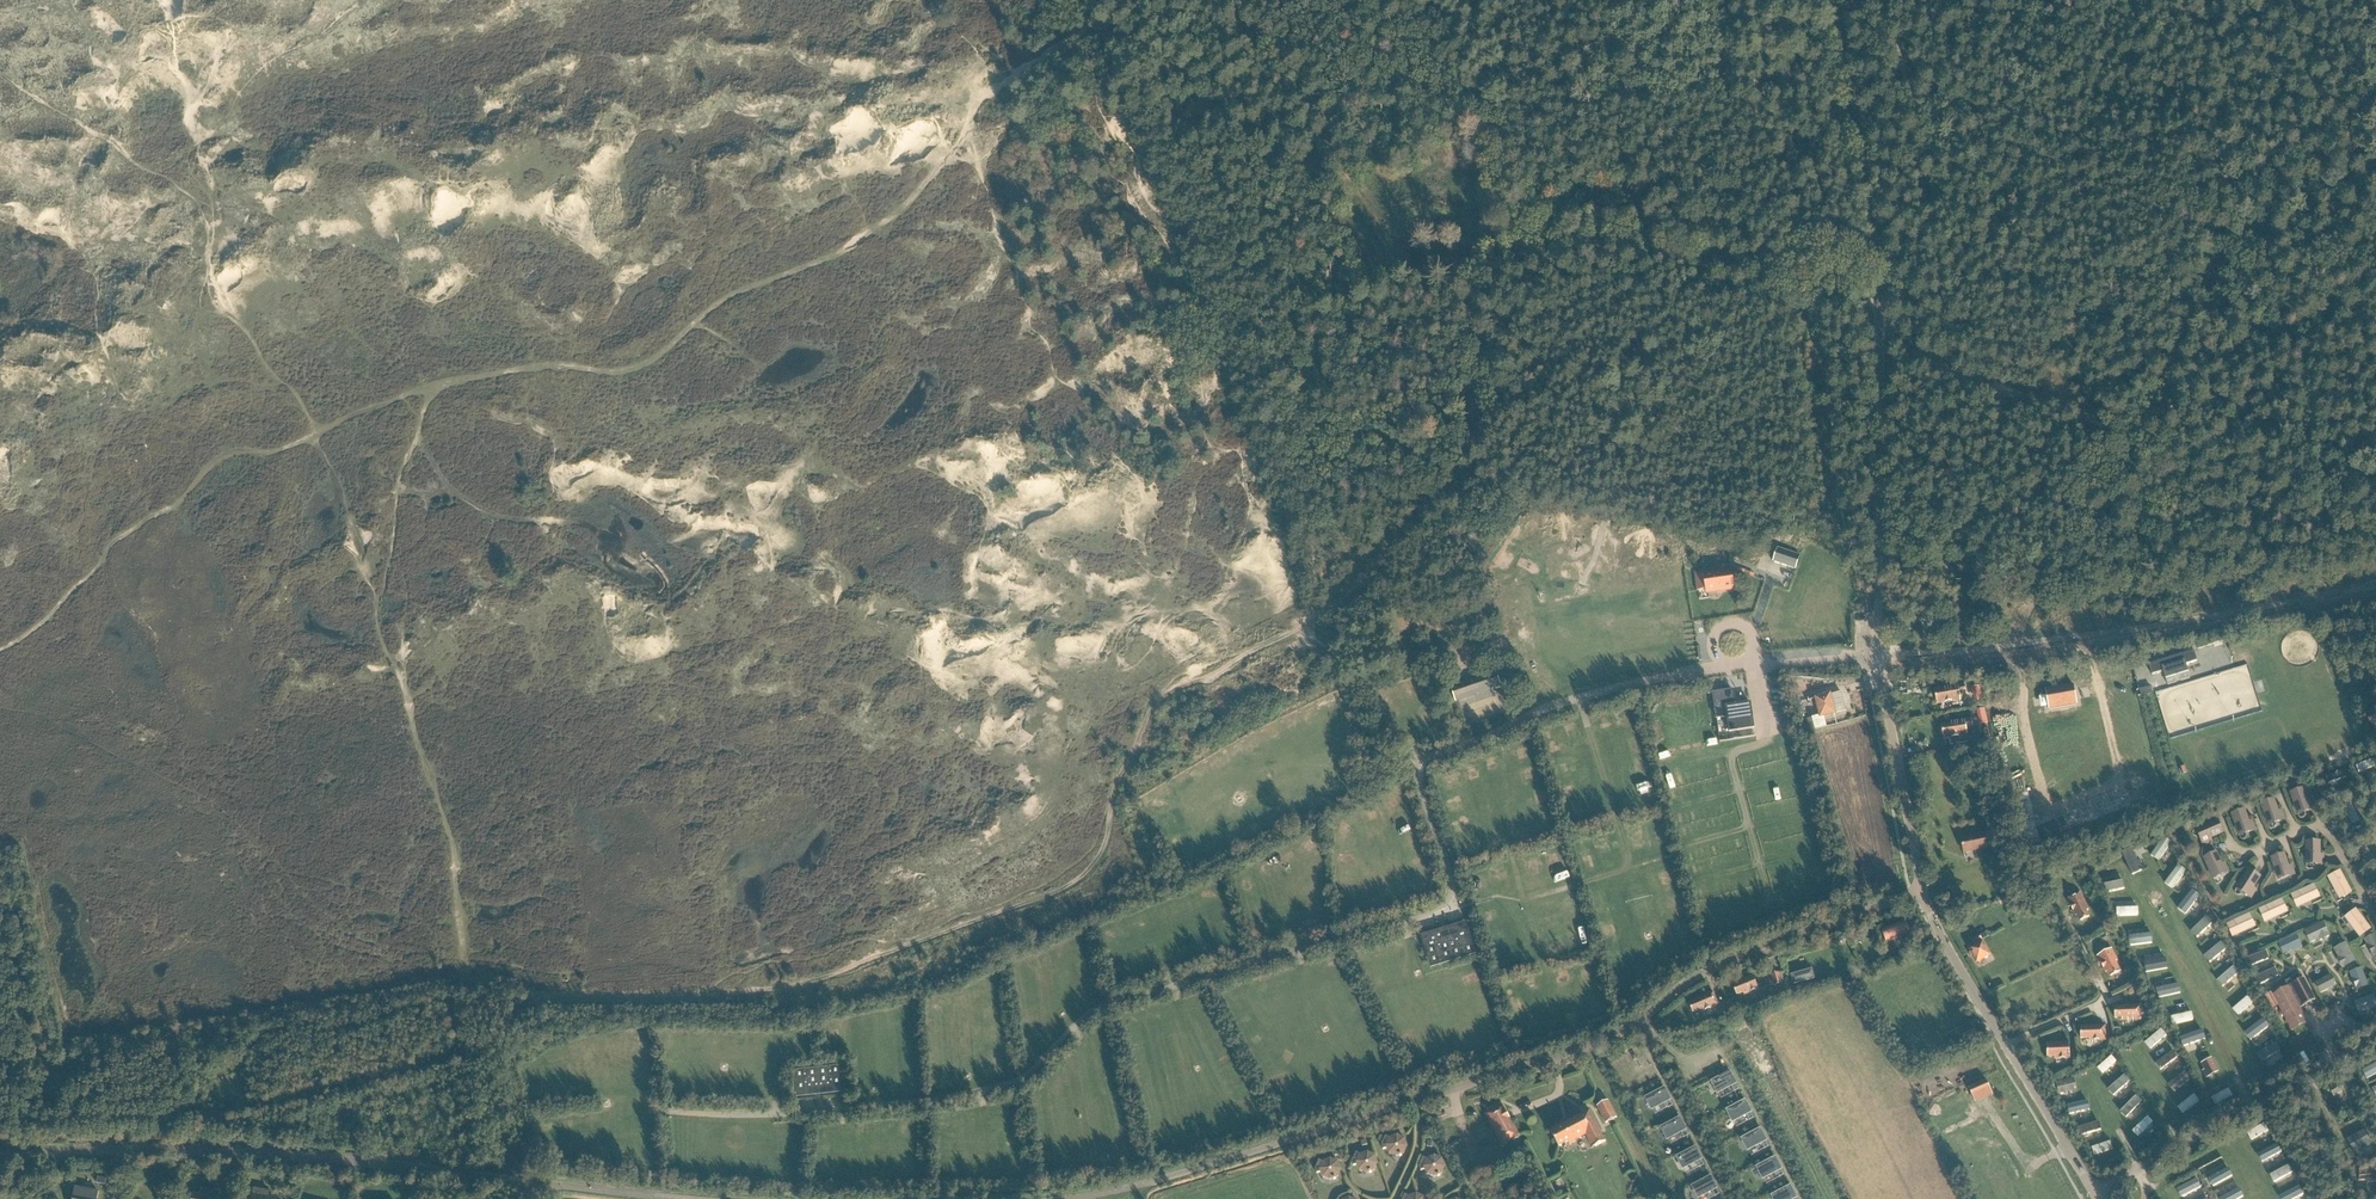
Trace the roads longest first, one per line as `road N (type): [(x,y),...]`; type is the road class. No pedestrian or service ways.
road 1 (unclassified): [(1069,1198),(1175,1175),(1594,1045),(1728,961),(1923,891)]
road 2 (unclassified): [(1923,891),(1877,657),(1879,296),(1833,0)]
road 3 (unclassified): [(523,1182),(223,1152),(0,1155)]
road 4 (track): [(2375,598),(1998,657),(1879,667)]
road 5 (unclassified): [(2093,1193),(2375,1037)]
road 6 (residential): [(2375,918),(2329,830),(2251,853),(2235,847),(2224,822)]
road 7 (residential): [(2006,1045),(2104,997),(2066,916)]
road 8 (unclassified): [(2006,1045),(1923,891)]
road 9 (unclassified): [(2093,1193),(2006,1045)]
road 10 (unclassified): [(523,1182),(682,1198)]
road 11 (track): [(480,1060),(523,1182)]

